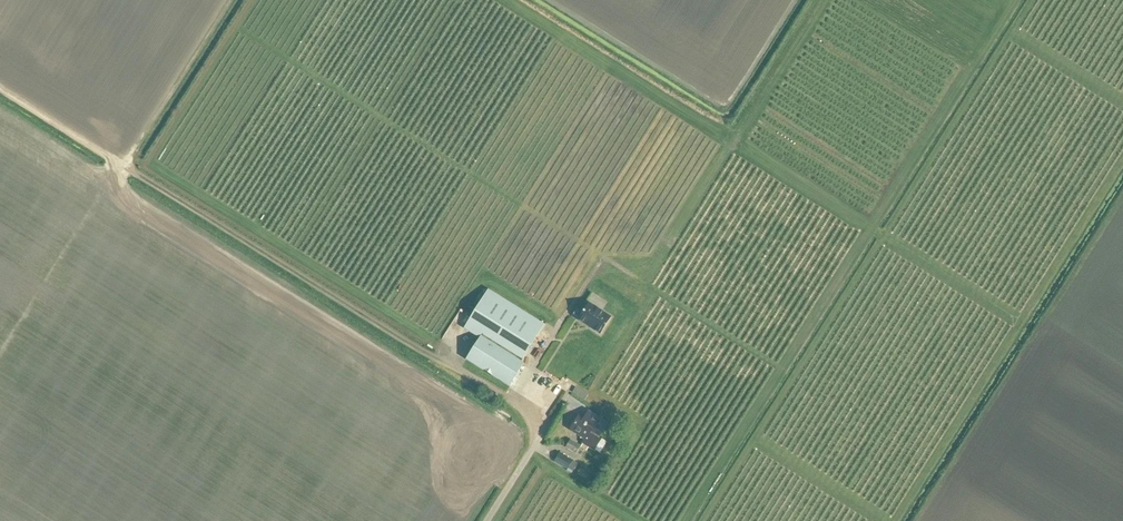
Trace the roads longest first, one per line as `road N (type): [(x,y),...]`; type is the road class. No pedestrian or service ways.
road 1 (track): [(456,367),(0,86)]

